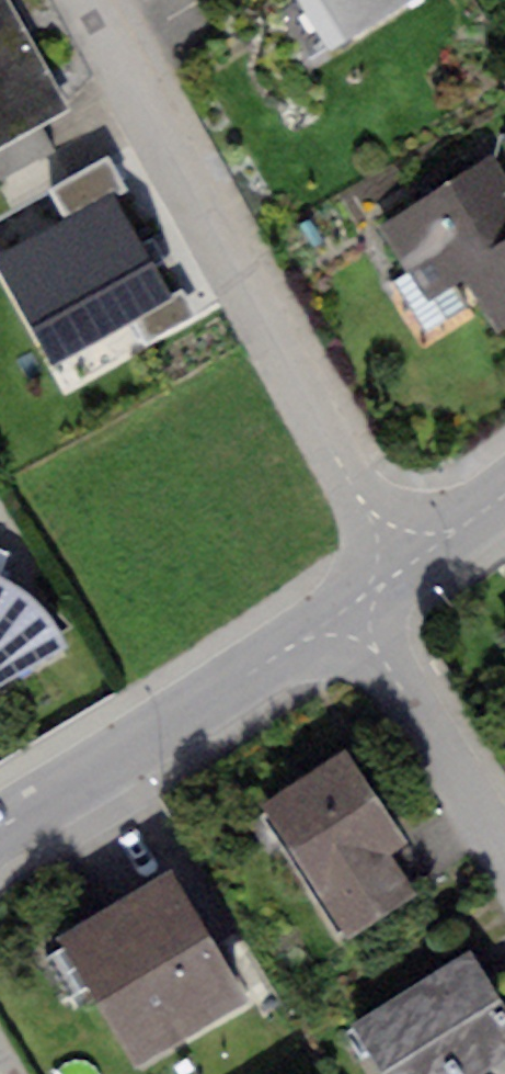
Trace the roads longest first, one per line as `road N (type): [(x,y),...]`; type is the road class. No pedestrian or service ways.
road 1 (residential): [(96,0),(404,560)]
road 2 (residential): [(0,823),(354,595)]
road 3 (residential): [(504,838),(354,595)]
road 4 (residential): [(404,560),(504,482)]

